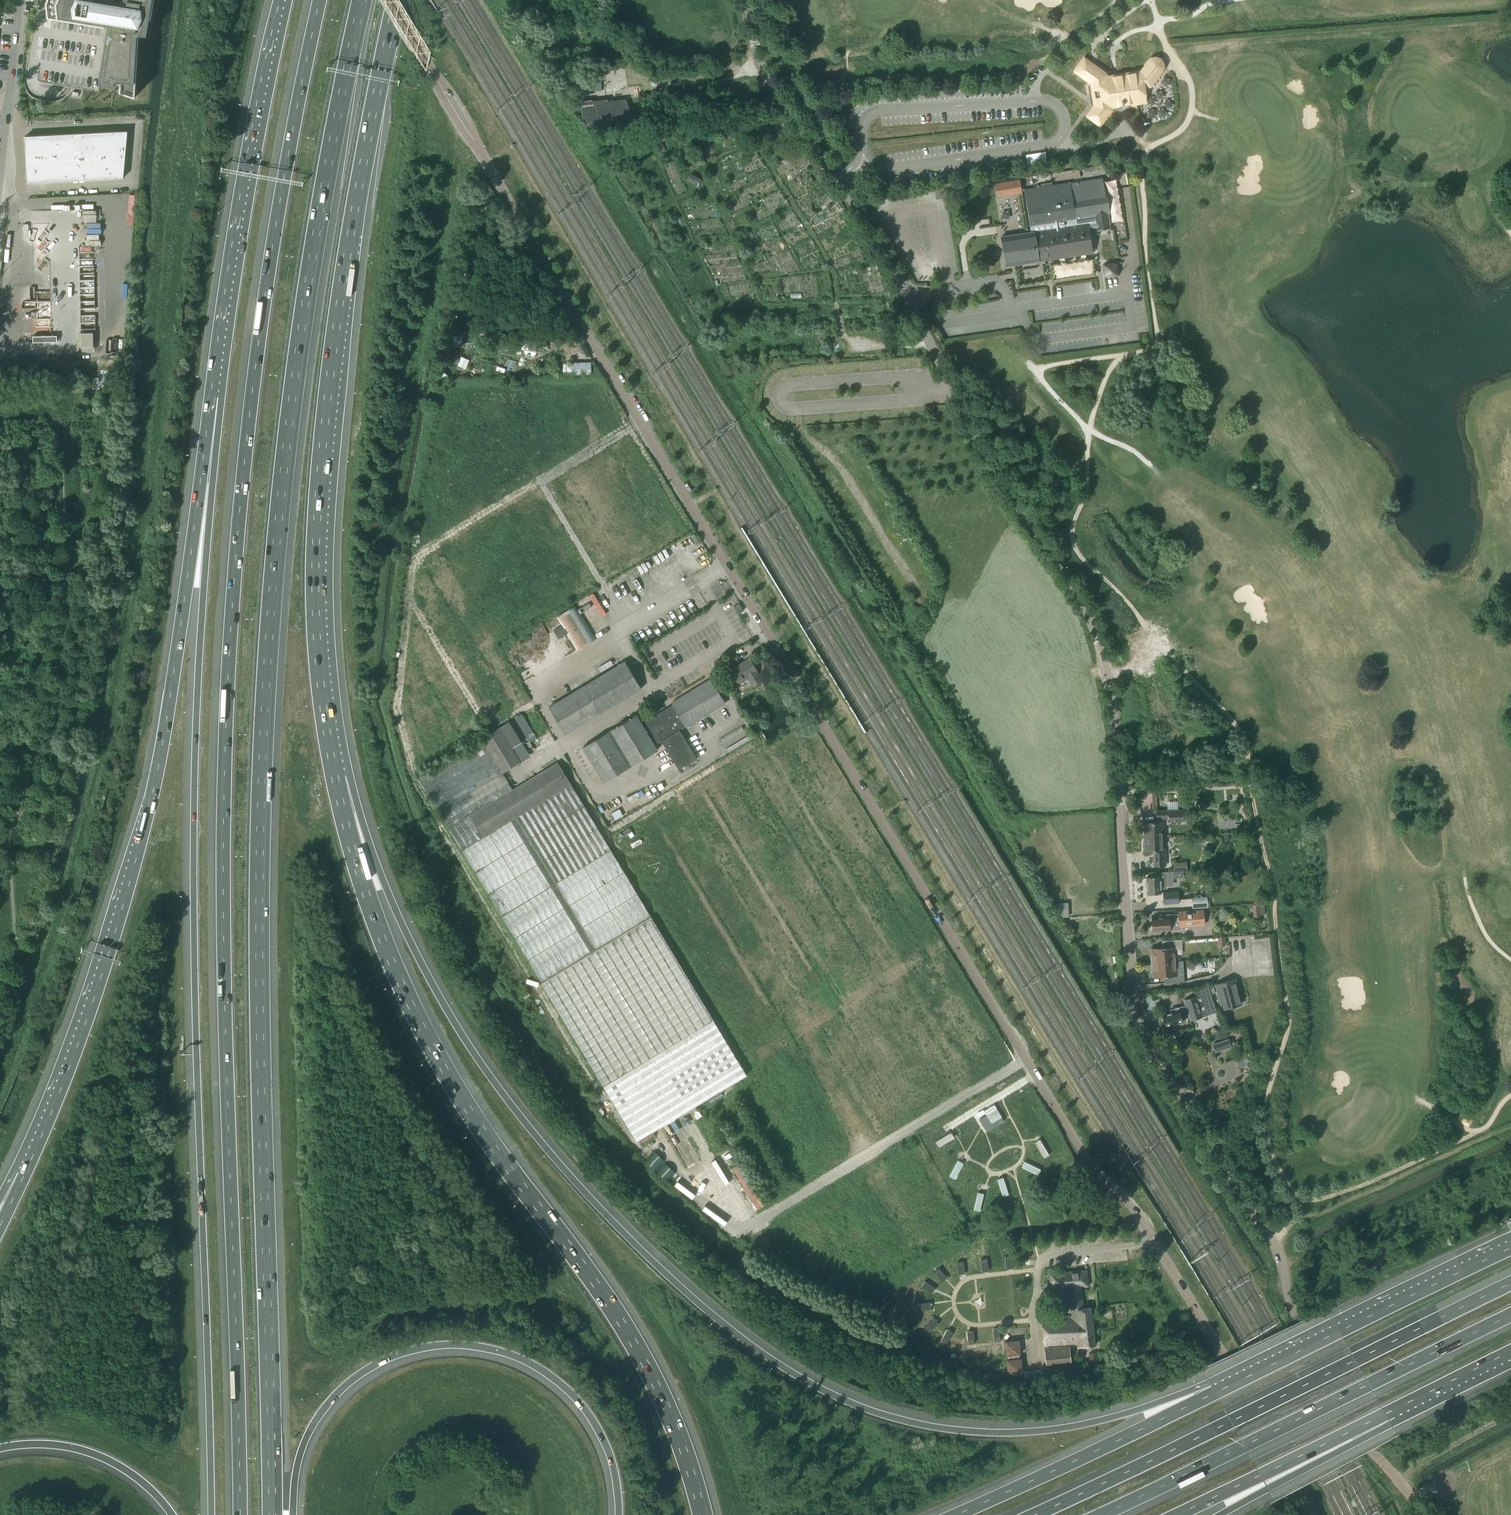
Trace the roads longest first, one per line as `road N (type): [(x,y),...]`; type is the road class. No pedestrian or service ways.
road 1 (unclassified): [(1312,1514),(1133,1205),(1092,1167),(424,59)]
road 2 (unclassified): [(1421,1514),(1372,1452),(1297,1320),(1279,1255),(1140,1028),(1111,694),(1089,618),(1003,486),(895,274),(771,84),(746,0)]
road 3 (motorway): [(319,0),(283,171),(245,427),(229,610),(221,828),(239,1514)]
road 4 (motorway): [(275,1514),(260,987),(271,607),(298,355),(362,0)]
road 5 (track): [(476,142),(462,171),(411,418),(373,648),(350,668),(353,693),(378,716),(402,805),(490,1002),(574,1110),(639,1181),(738,1267),(787,1297),(905,1346)]
road 6 (motorway): [(1215,1390),(1048,1430),(965,1433),(844,1402),(746,1344),(635,1247),(507,1100),(412,942),(337,771)]
road 7 (motorway): [(206,506),(194,938),(214,1514)]
road 8 (motorway): [(704,1514),(670,1411),(614,1309),(522,1186),(424,1030),(351,833),(337,771)]
road 9 (motorway): [(337,771),(318,618),(322,430),(397,0)]
road 10 (motorway): [(206,506),(129,887),(23,1177)]
road 11 (motorway): [(1510,1283),(1034,1514)]
road 12 (motorway): [(291,1514),(298,1460),(328,1407),(389,1357),(445,1345),(535,1365),(575,1397),(612,1461),(618,1514)]
road 13 (motorway): [(285,0),(239,242),(206,506)]
road 14 (motorway): [(1099,1514),(1510,1314)]
road 15 (motorway): [(1510,1248),(1215,1390)]
road 16 (motorway): [(1215,1390),(953,1514)]
road 17 (track): [(555,750),(605,832),(760,743)]
road 18 (track): [(1270,1239),(1510,1131)]
road 19 (motorway): [(1177,1514),(1390,1413)]
road 20 (residential): [(0,209),(20,0)]
road 21 (motorway): [(1220,1514),(1390,1413)]
road 22 (motorway): [(0,1448),(51,1444),(109,1460),(149,1486),(171,1514)]
road 23 (motorway): [(1390,1413),(1510,1351)]

